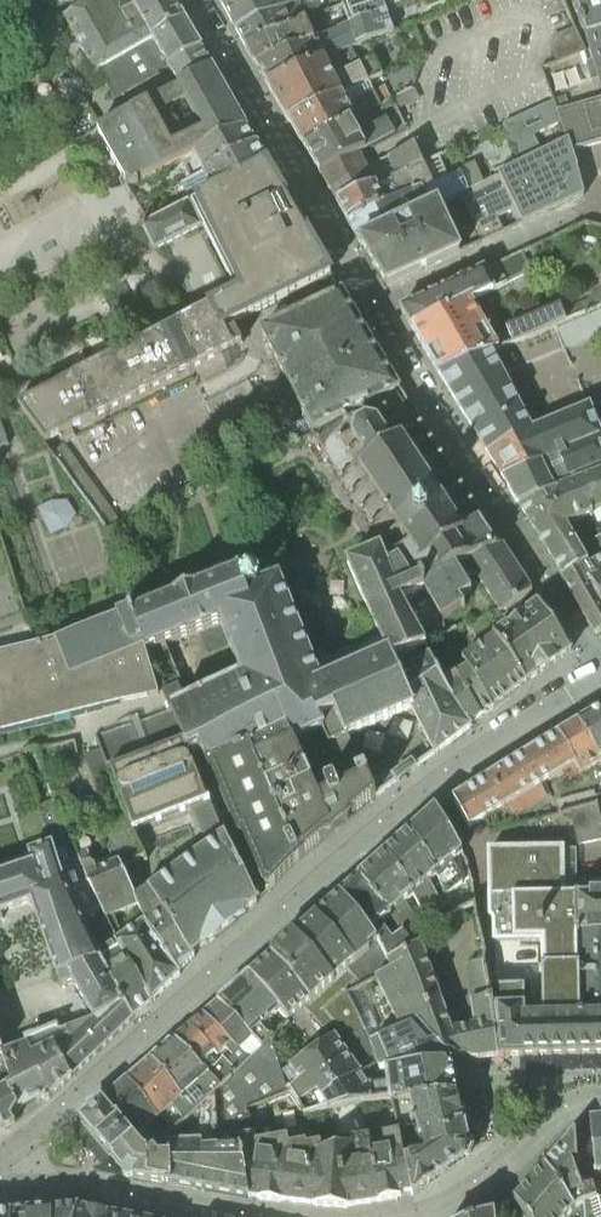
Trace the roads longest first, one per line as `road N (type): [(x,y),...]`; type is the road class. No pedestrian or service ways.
road 1 (tertiary): [(600,673),(386,821),(0,1162)]
road 2 (residential): [(600,661),(468,469),(378,306)]
road 3 (residential): [(378,306),(199,0)]
road 4 (tertiary): [(0,1180),(251,1216)]
road 5 (residential): [(378,306),(577,213),(600,210)]
road 6 (tertiary): [(413,1216),(469,1192),(567,1111),(600,1099)]

